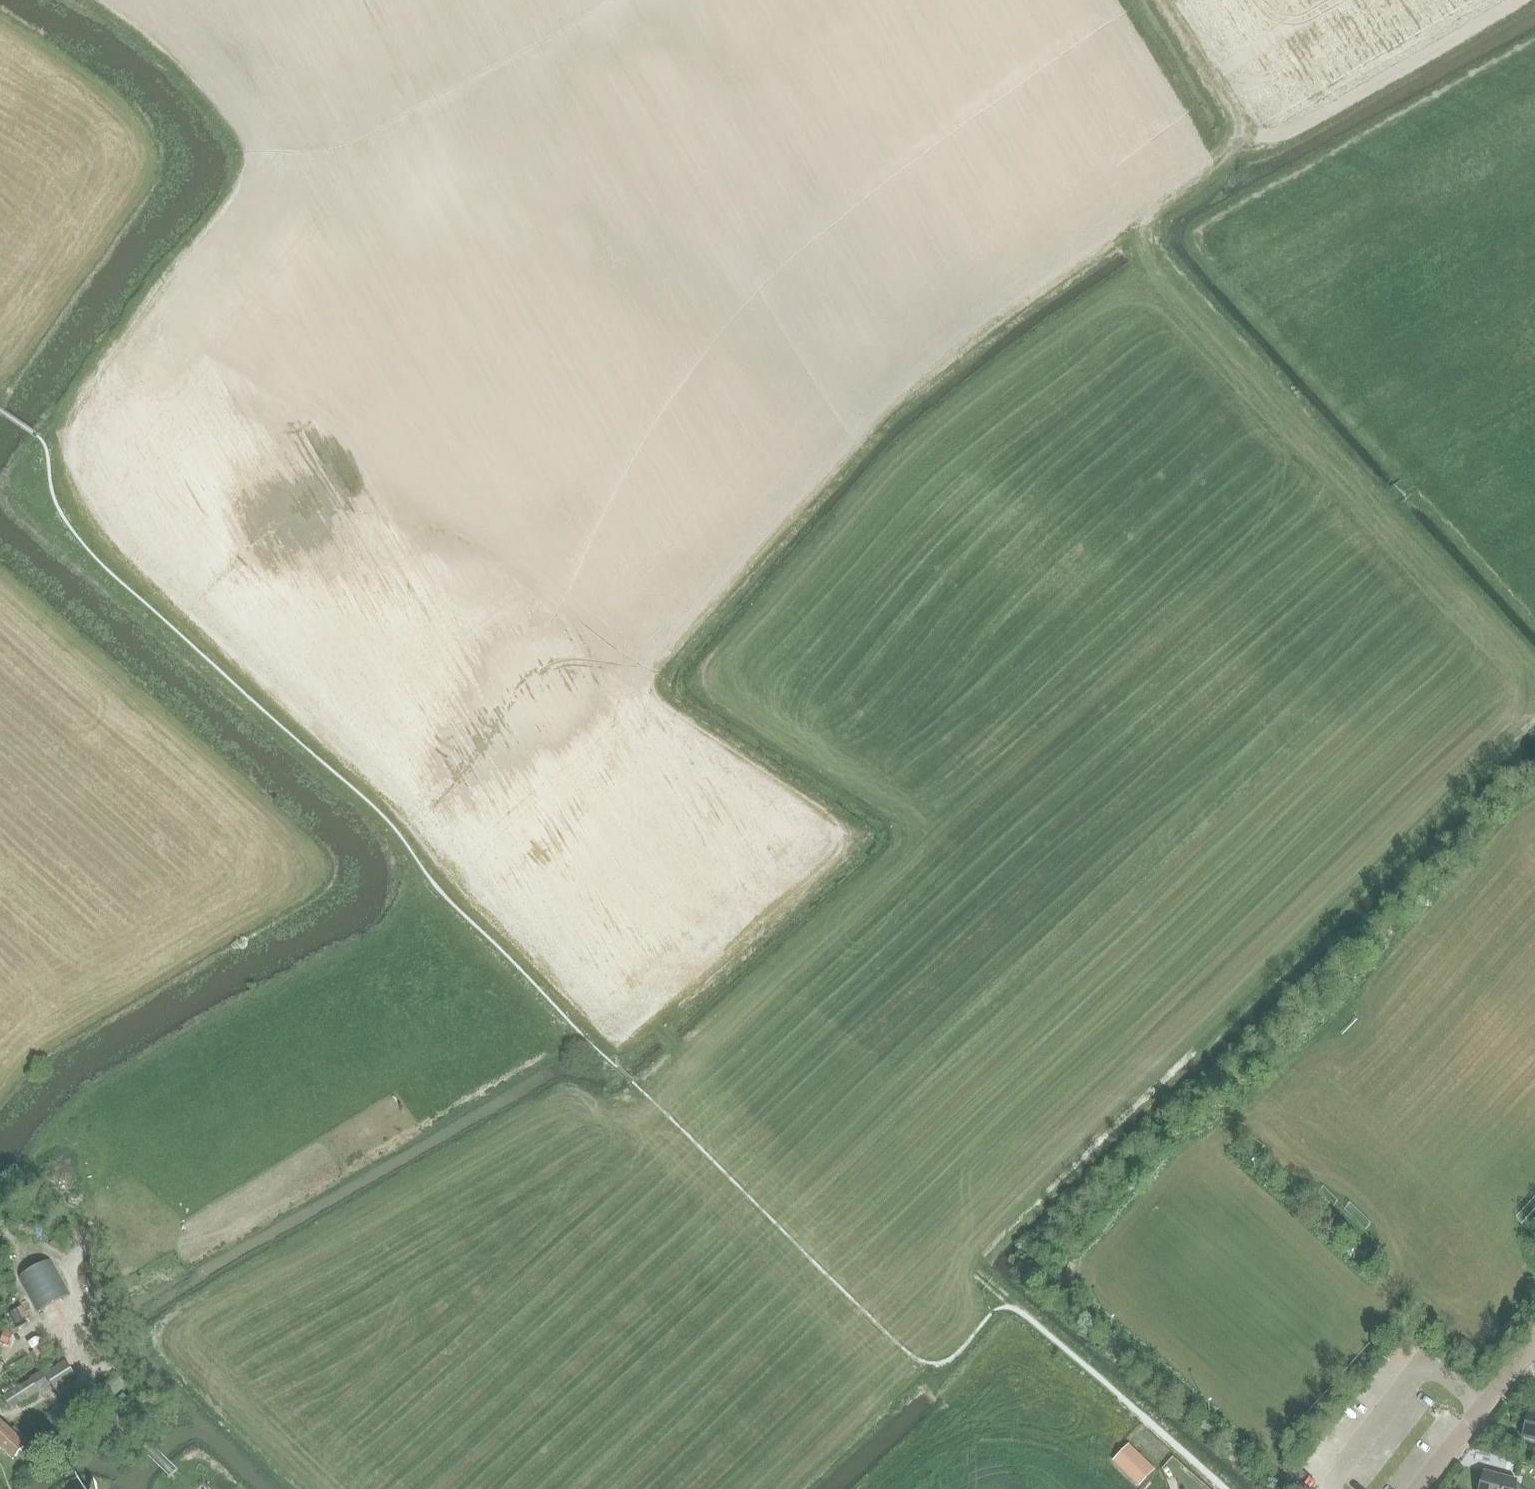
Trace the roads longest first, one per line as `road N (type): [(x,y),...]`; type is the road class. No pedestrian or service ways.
road 1 (residential): [(1421,1488),(1534,1340)]

